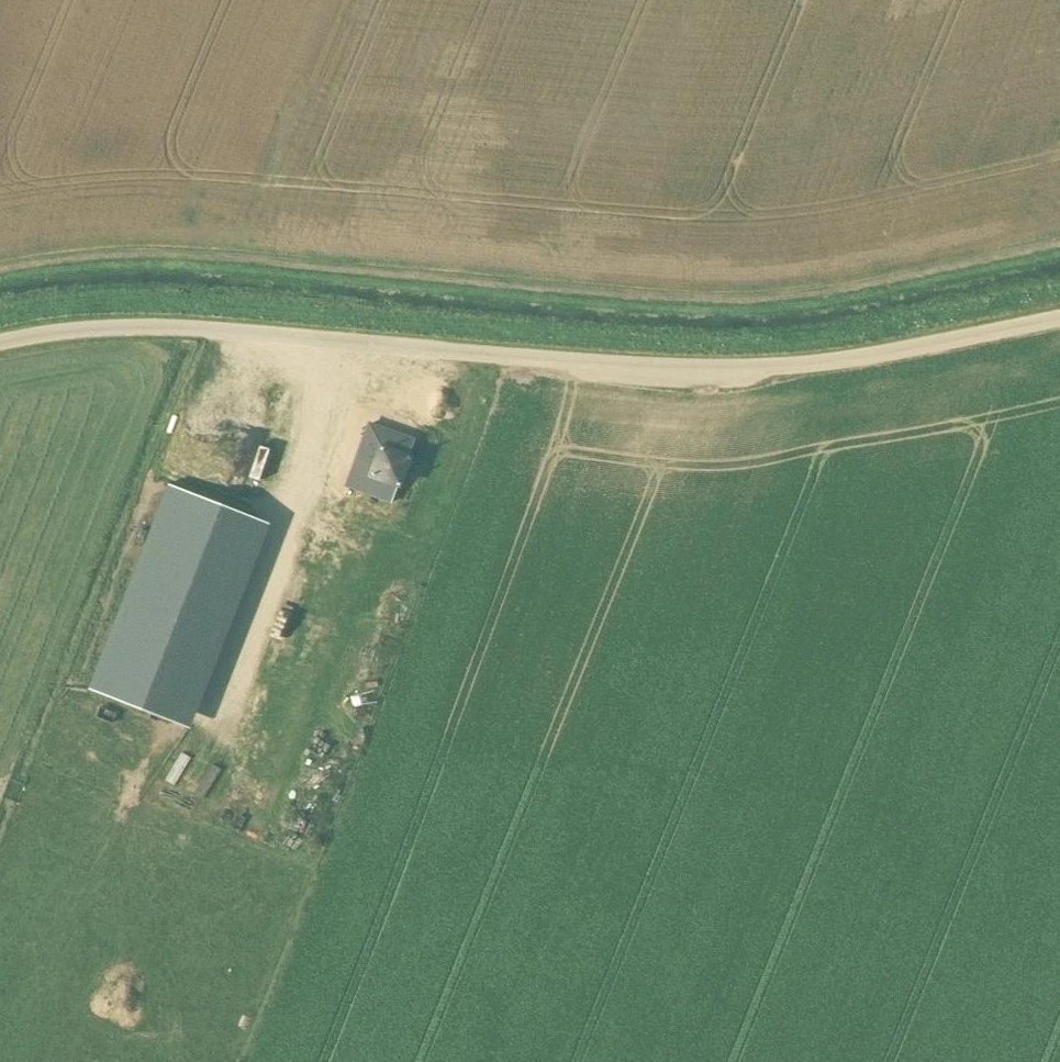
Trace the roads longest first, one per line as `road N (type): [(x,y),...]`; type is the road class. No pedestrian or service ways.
road 1 (track): [(0,342),(81,325),(184,327),(687,367),(1059,310)]

